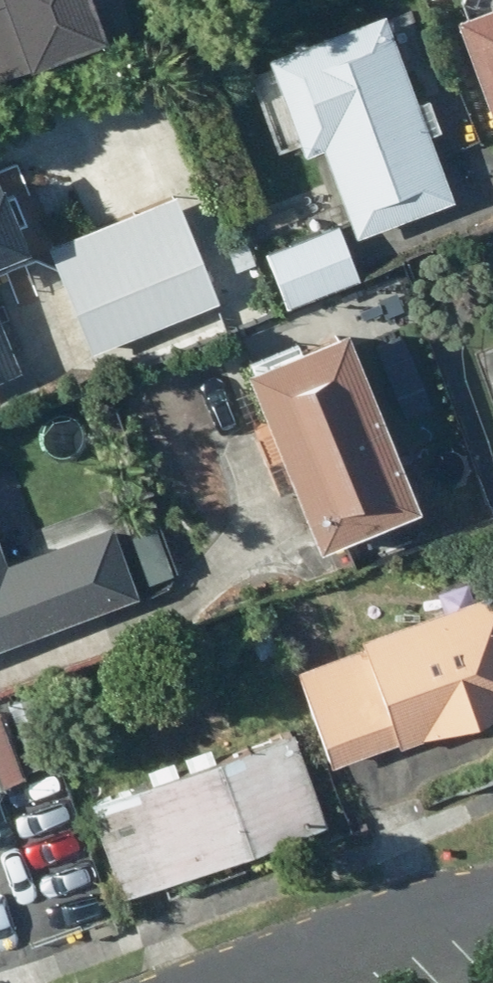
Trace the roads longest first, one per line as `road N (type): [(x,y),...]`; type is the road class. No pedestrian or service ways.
road 1 (residential): [(266,982),(431,921),(492,913)]

